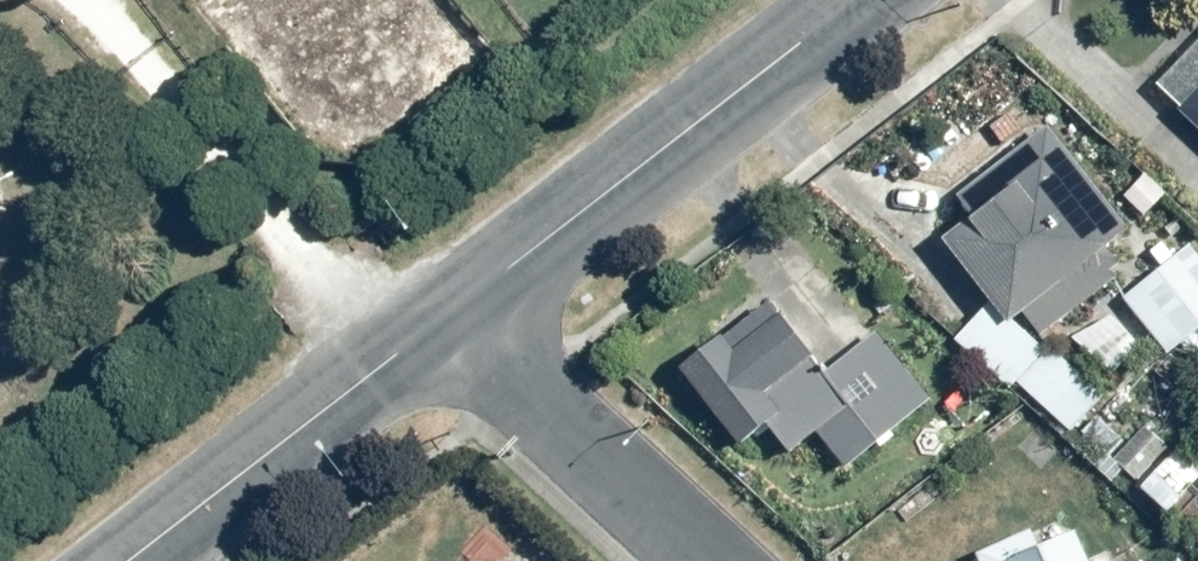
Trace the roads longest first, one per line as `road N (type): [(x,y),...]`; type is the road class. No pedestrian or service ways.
road 1 (tertiary): [(436,323),(852,0)]
road 2 (tertiary): [(127,560),(436,323)]
road 3 (residential): [(436,323),(692,560)]

